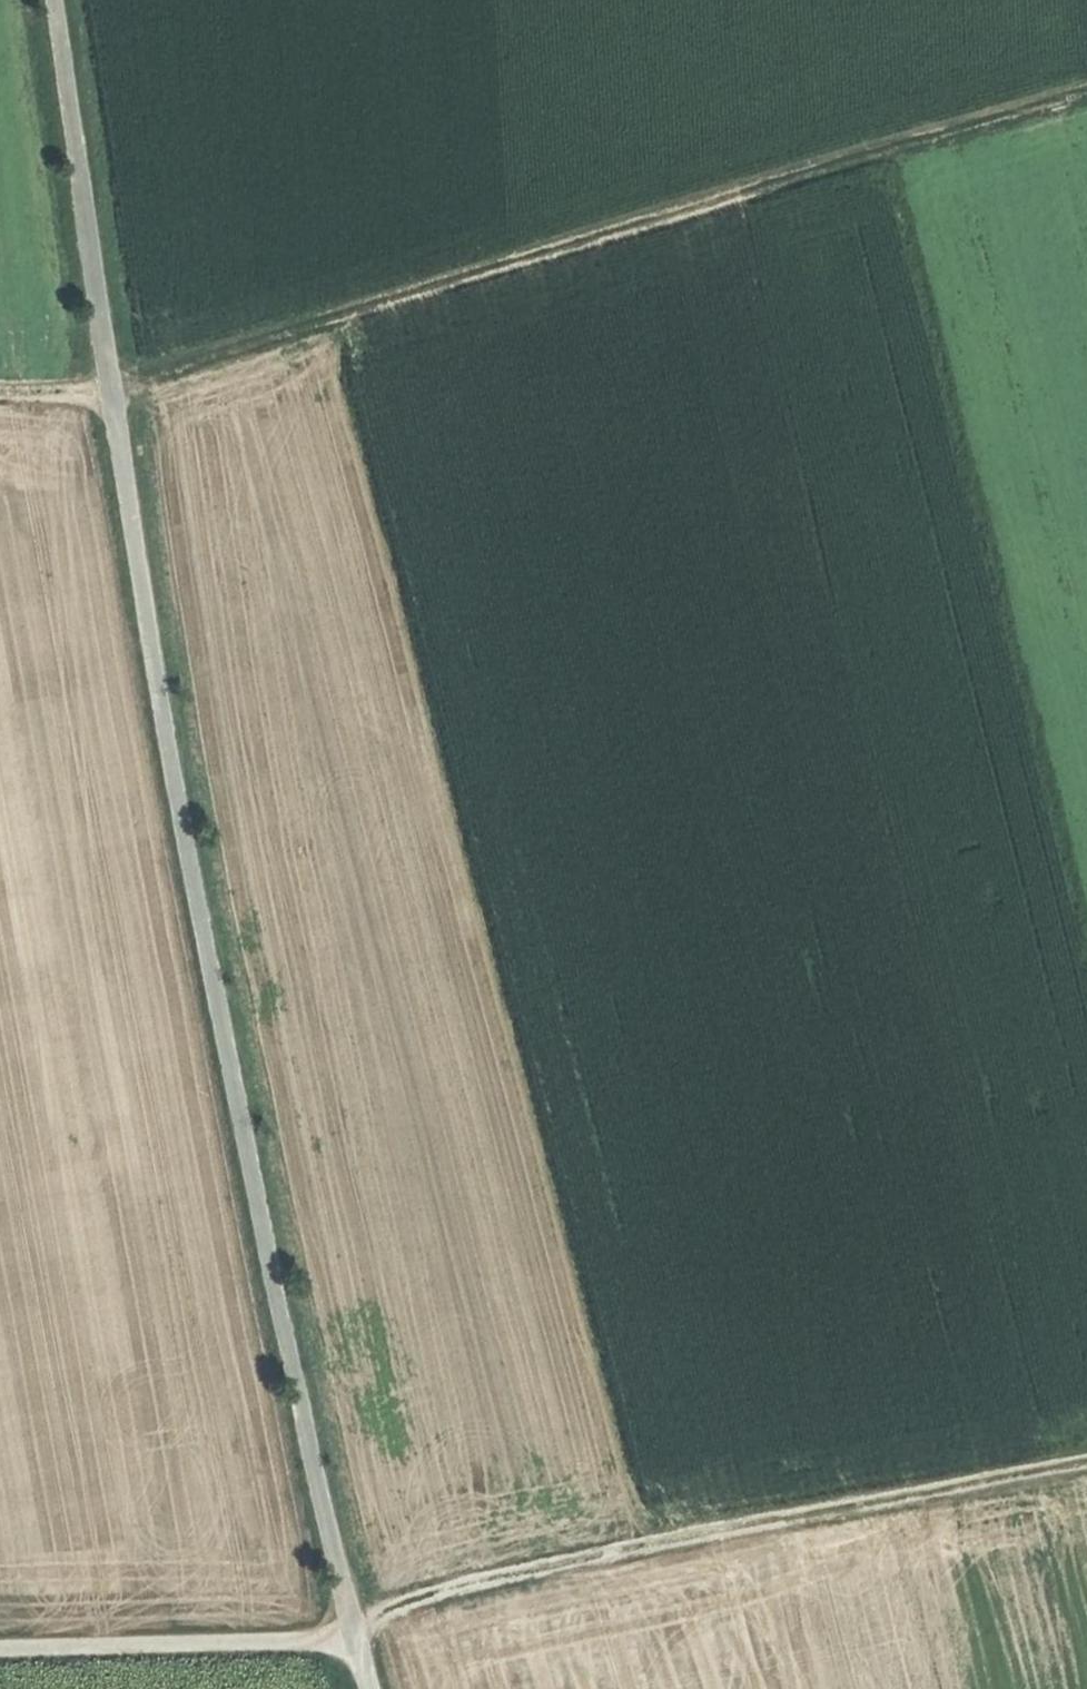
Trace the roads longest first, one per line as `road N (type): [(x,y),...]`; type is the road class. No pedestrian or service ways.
road 1 (track): [(0,394),(107,395),(1086,94)]
road 2 (track): [(0,1641),(352,1633),(426,1588),(564,1550),(1086,1451)]

